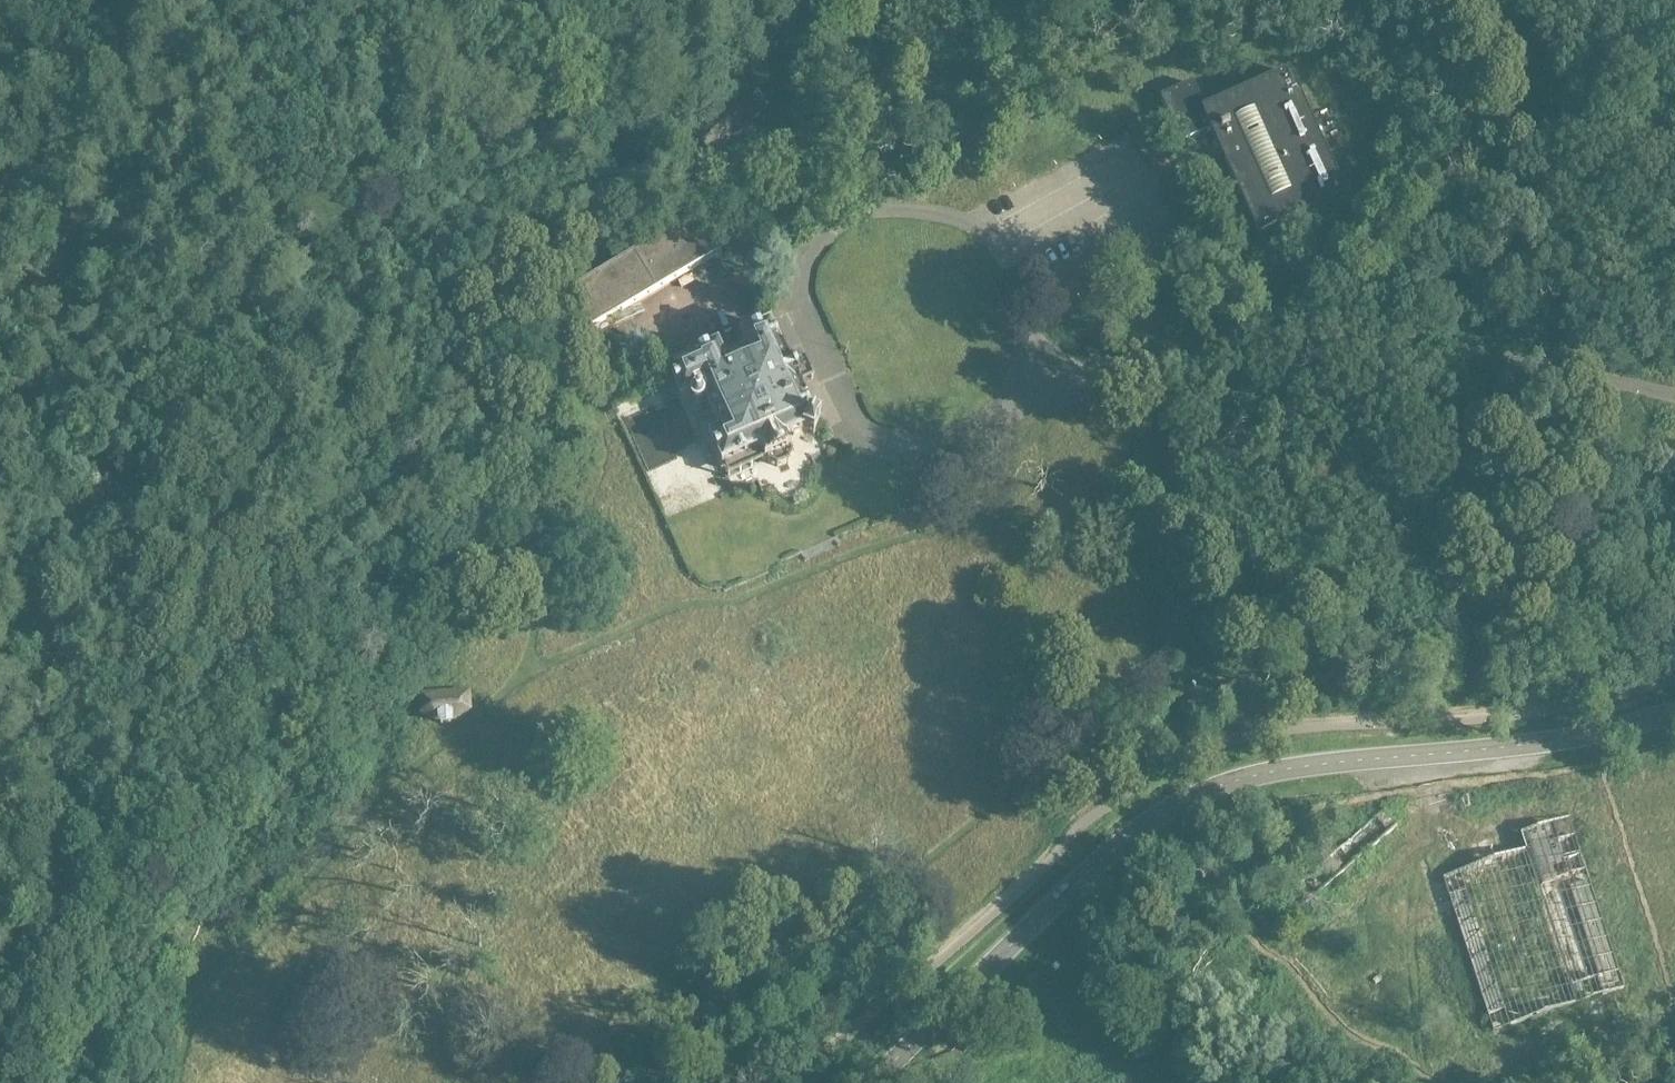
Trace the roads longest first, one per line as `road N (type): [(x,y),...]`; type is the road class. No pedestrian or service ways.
road 1 (tertiary): [(870,1082),(1107,855),(1186,800),(1270,771),(1520,744),(1674,712)]

